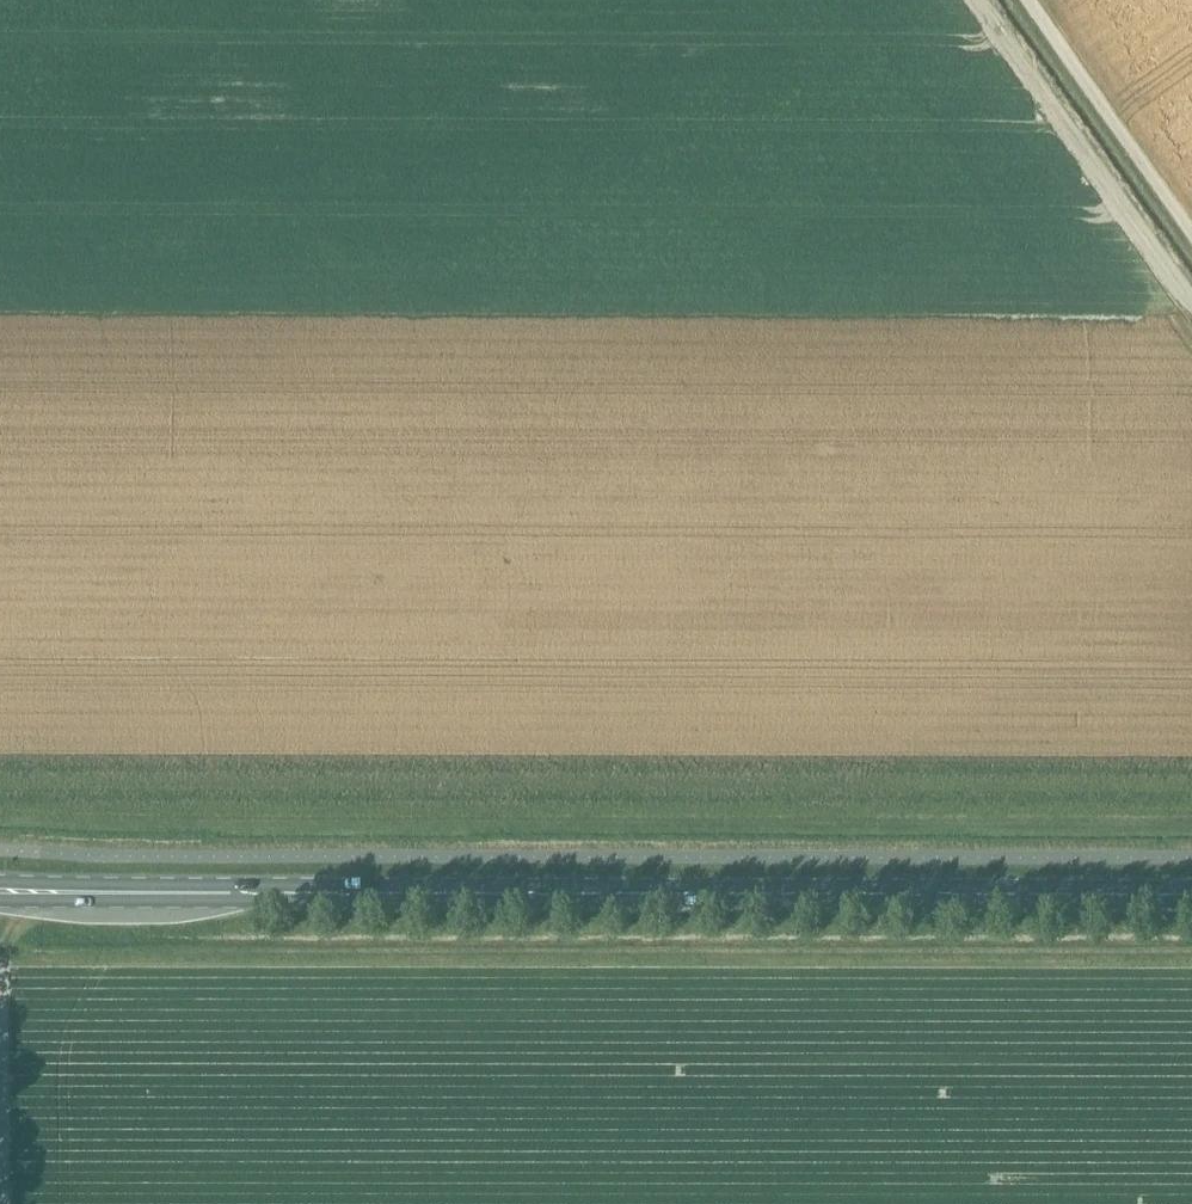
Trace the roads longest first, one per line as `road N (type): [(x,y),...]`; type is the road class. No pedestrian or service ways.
road 1 (primary): [(1191,894),(84,892)]

